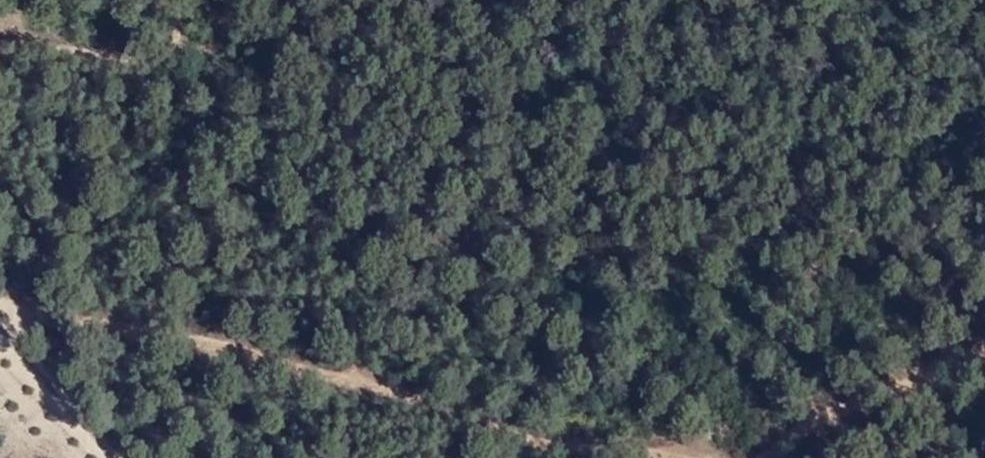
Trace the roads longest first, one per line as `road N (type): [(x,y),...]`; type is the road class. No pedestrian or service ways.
road 1 (track): [(0,303),(41,326),(129,318),(249,362),(367,382),(549,445),(697,457)]
road 2 (track): [(156,0),(188,32),(174,63),(0,41)]
road 3 (track): [(984,338),(845,381),(770,457)]

